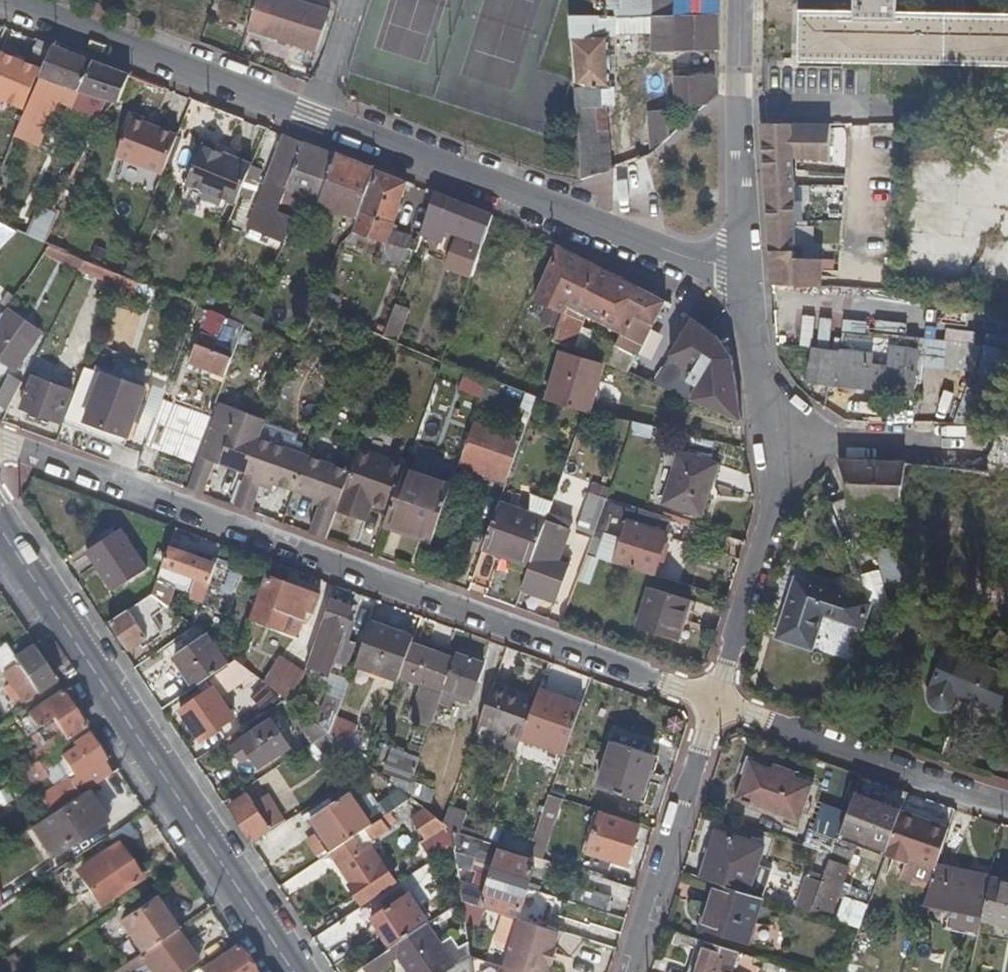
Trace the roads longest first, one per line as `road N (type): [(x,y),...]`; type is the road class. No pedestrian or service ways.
road 1 (residential): [(755,318),(720,279),(313,115),(0,0)]
road 2 (residential): [(717,702),(0,444)]
road 3 (primary): [(294,971),(0,527)]
road 4 (residential): [(755,318),(784,475),(717,702)]
road 5 (residential): [(755,318),(743,130),(746,0)]
road 6 (residential): [(1007,806),(717,702)]
road 7 (residential): [(717,702),(629,971)]

